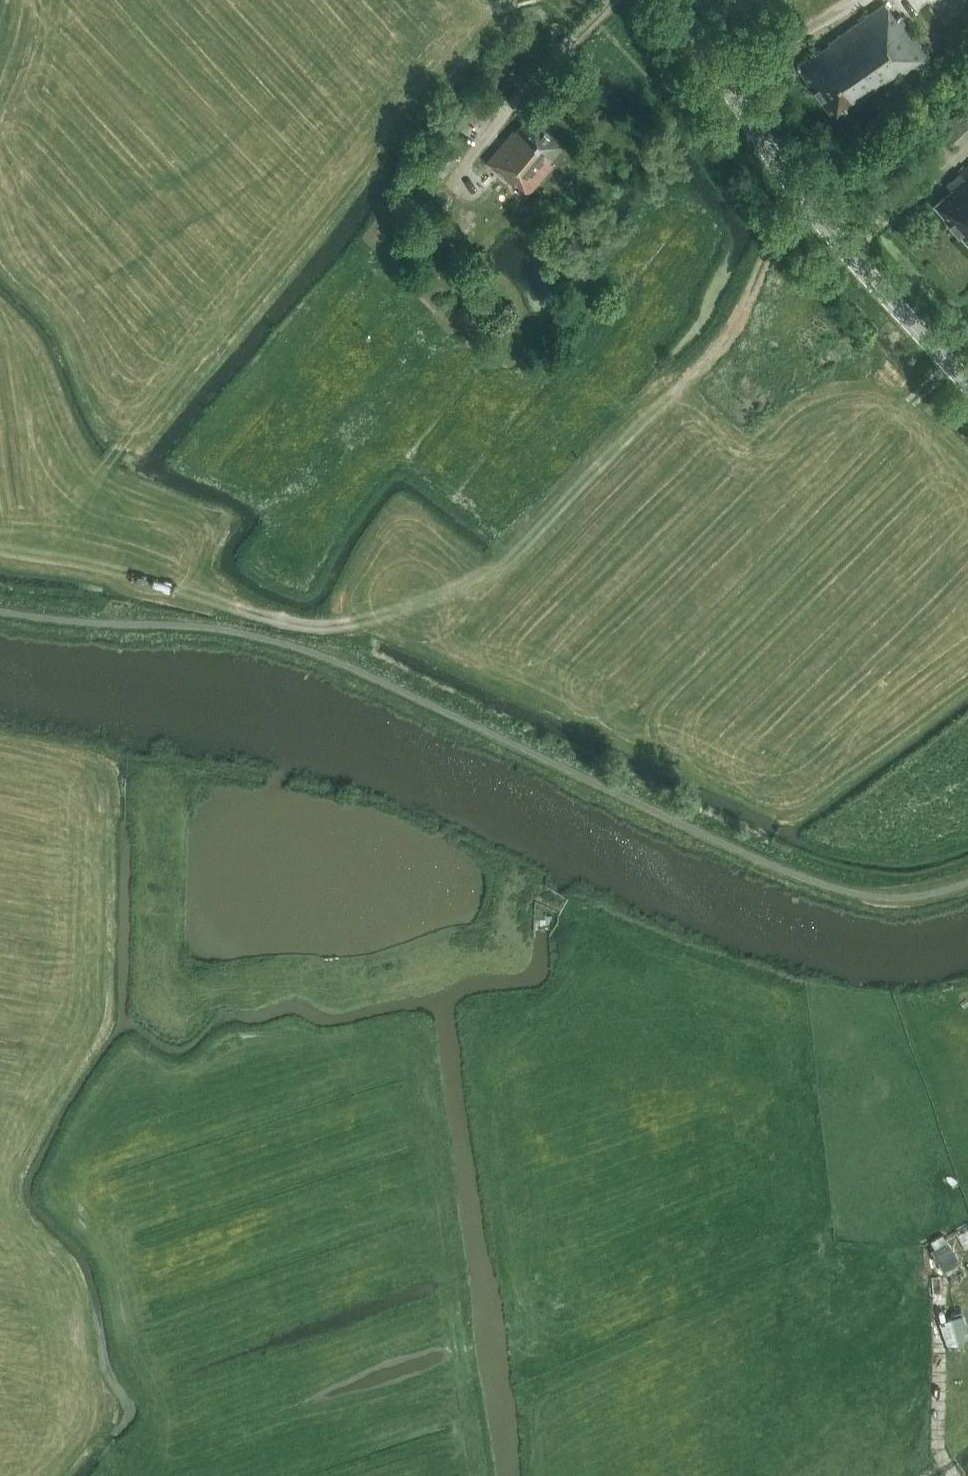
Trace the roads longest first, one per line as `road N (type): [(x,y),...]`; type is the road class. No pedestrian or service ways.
road 1 (unclassified): [(967,380),(847,250),(772,152),(676,0)]

